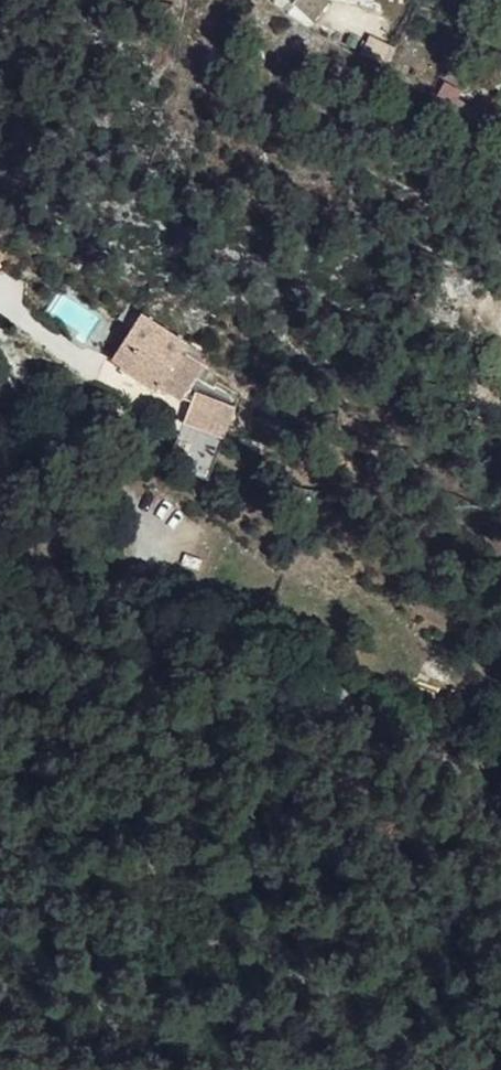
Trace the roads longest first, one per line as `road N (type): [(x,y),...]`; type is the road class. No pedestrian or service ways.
road 1 (residential): [(154,590),(0,548)]

